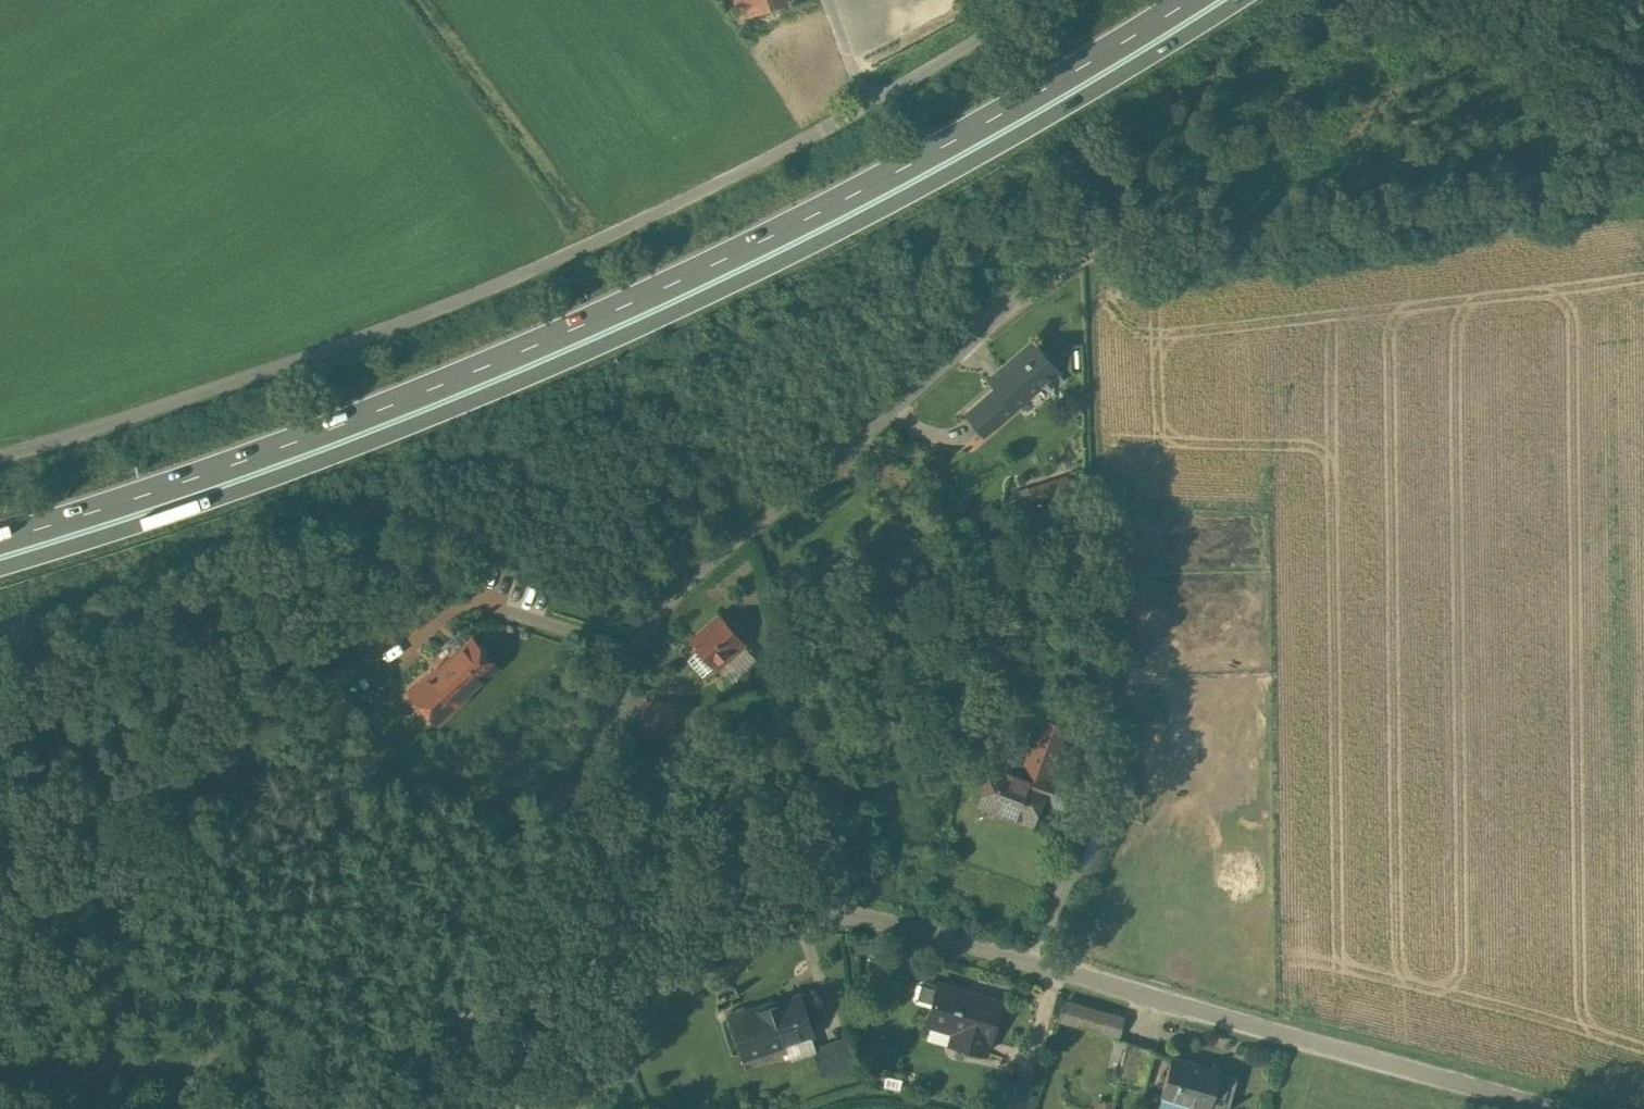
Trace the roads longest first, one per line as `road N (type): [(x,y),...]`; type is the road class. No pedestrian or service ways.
road 1 (unclassified): [(419,1044),(633,653),(672,600),(1036,285),(1123,248),(1535,181),(1643,183)]
road 2 (trunk): [(0,565),(265,480),(547,369),(902,197),(1236,0)]
road 3 (trunk): [(1171,0),(889,170),(407,392),(0,530)]
road 4 (unclassified): [(1552,1108),(840,916),(736,939),(419,1044)]
road 5 (unclassified): [(1045,0),(719,181),(521,275),(294,363),(0,457)]
road 6 (unclassified): [(419,1044),(320,1056),(0,1067)]

